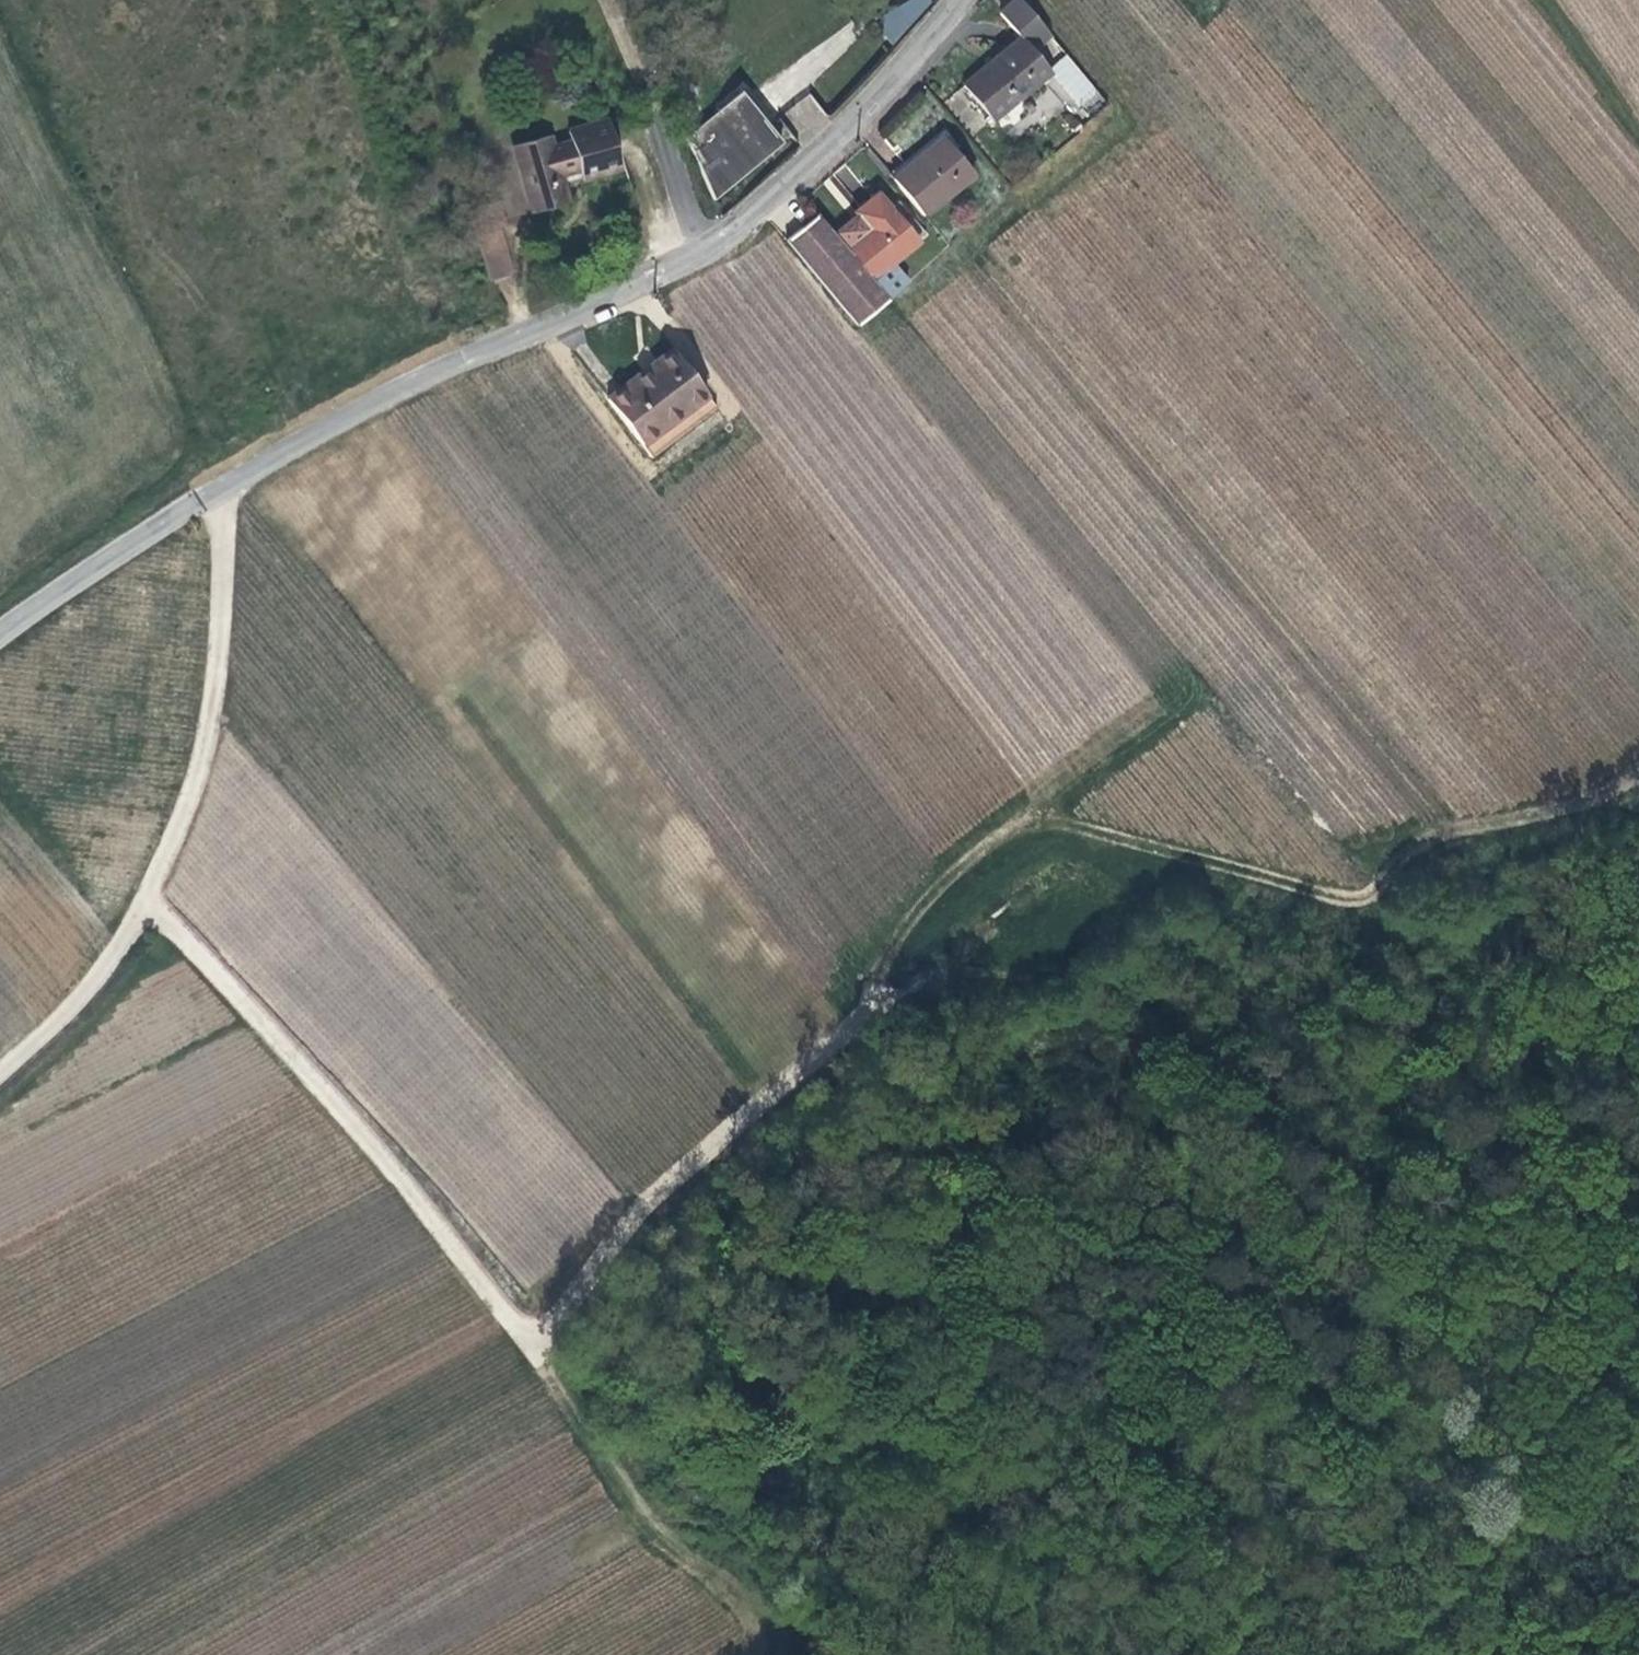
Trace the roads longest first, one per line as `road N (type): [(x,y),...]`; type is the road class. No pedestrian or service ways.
road 1 (track): [(156,892),(436,1209),(517,1338),(548,1325),(624,1217),(848,1022),(878,975),(993,844),(1024,830),(1093,827),(1270,875),(1377,886),(1460,837),(1582,801),(1638,765)]
road 2 (tertiary): [(963,0),(899,78),(730,235),(339,422),(207,497),(0,630)]
road 3 (track): [(224,487),(224,612),(198,770),(161,883),(120,952),(0,1074)]

